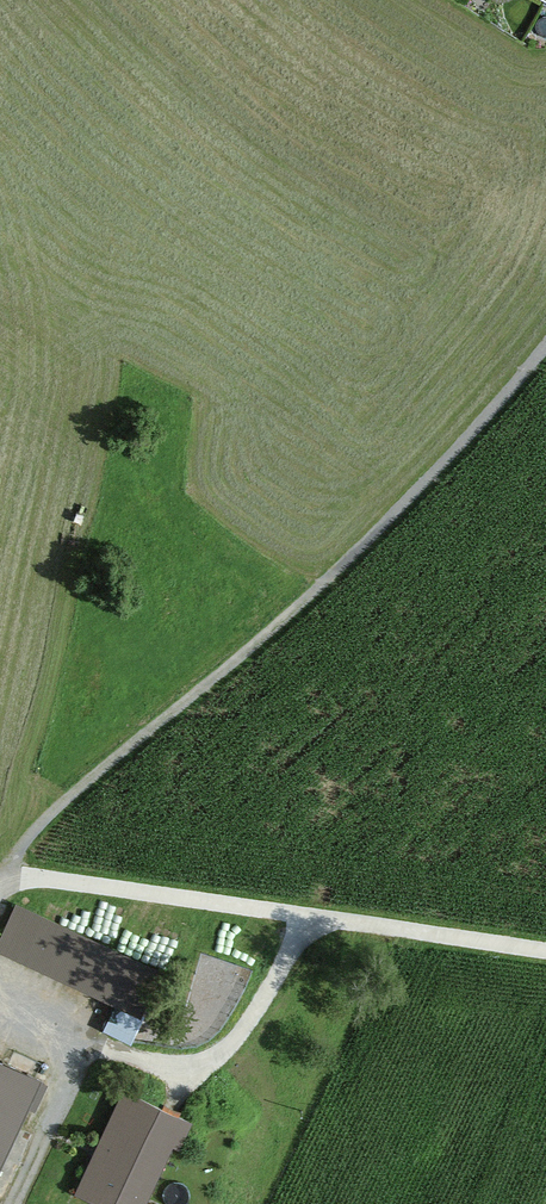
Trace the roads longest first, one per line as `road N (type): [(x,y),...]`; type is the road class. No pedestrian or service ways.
road 1 (track): [(5,869),(73,793),(308,596),(545,344)]
road 2 (track): [(545,951),(5,869)]
road 3 (primary): [(545,202),(431,138),(247,0)]

